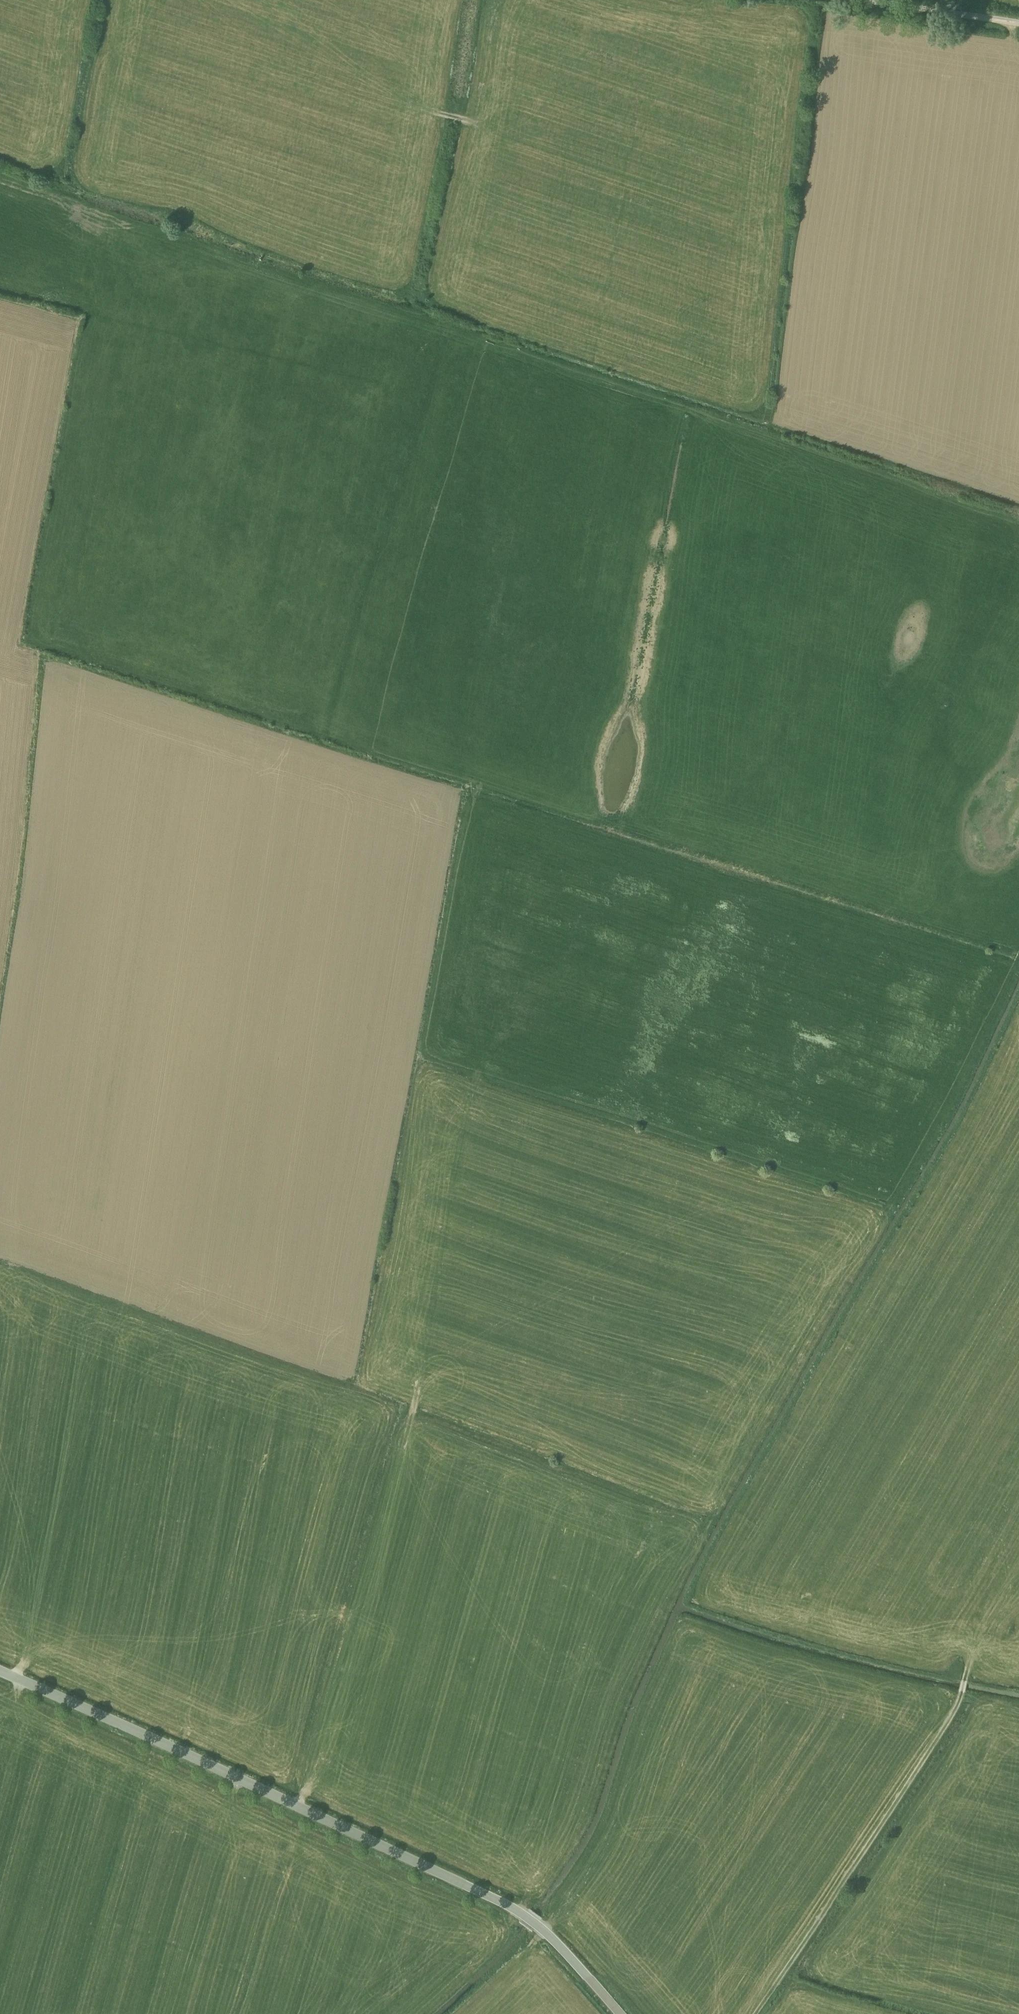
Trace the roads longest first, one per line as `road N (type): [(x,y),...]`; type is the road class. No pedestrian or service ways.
road 1 (tertiary): [(0,1671),(521,1912),(619,2013)]
road 2 (unclassified): [(869,0),(1018,23)]

